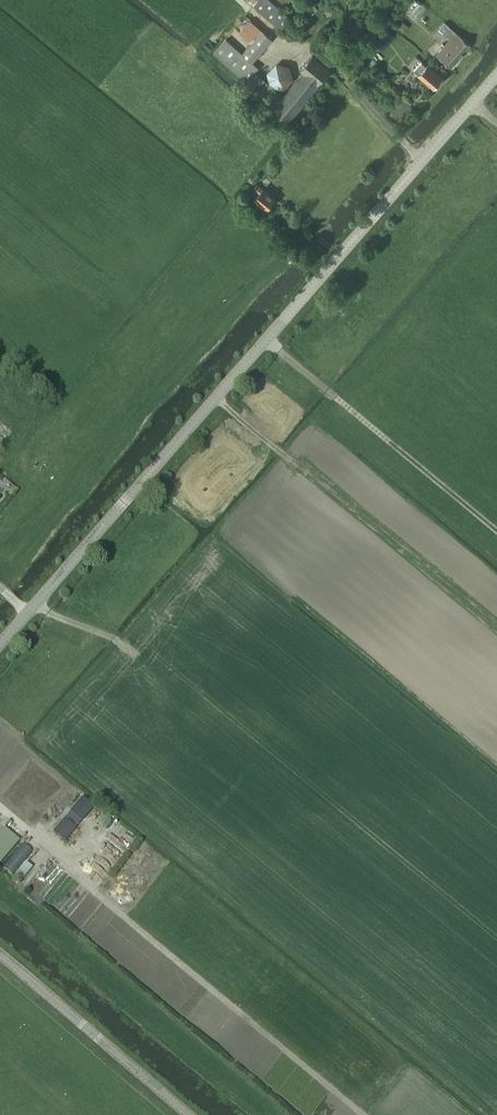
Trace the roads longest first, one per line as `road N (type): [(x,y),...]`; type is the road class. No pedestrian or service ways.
road 1 (tertiary): [(0,642),(496,75)]
road 2 (track): [(122,916),(363,1114)]
road 3 (track): [(496,531),(265,341)]
road 4 (tertiary): [(191,1114),(0,954)]

